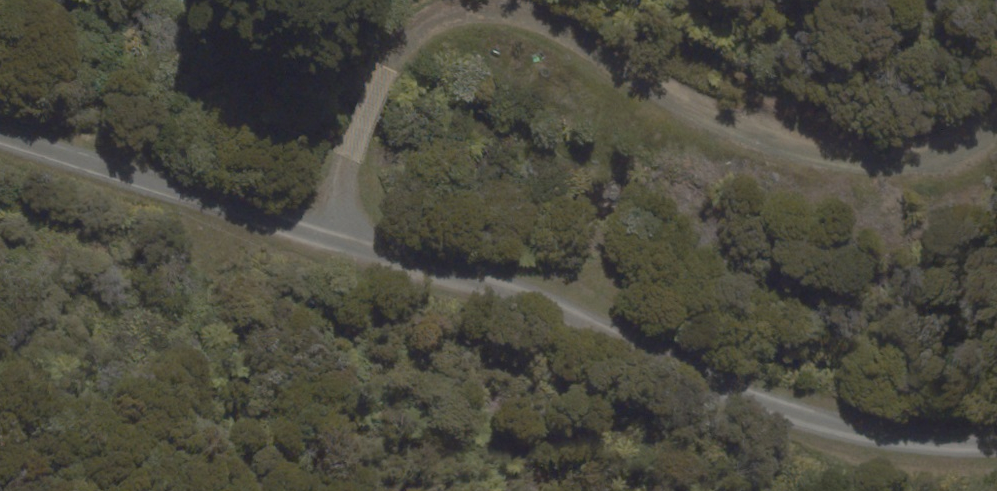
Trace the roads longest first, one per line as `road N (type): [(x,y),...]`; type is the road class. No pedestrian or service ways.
road 1 (unclassified): [(317,238),(390,65),(429,17),(468,6),(511,14),(754,127),(825,146),(933,161),(996,135)]
road 2 (unclassified): [(317,238),(550,313),(864,435),(996,440)]
road 3 (unclassified): [(0,137),(317,238)]

